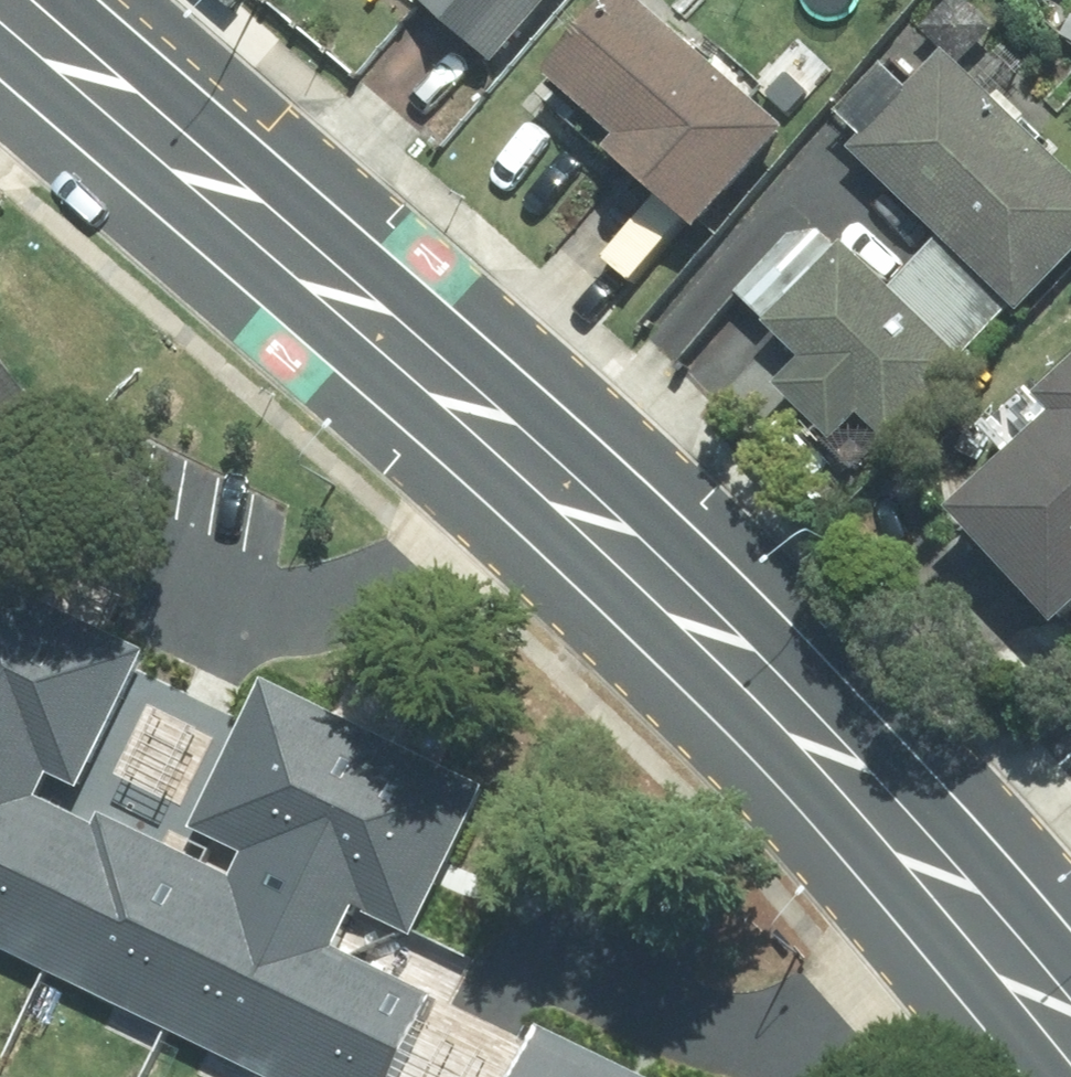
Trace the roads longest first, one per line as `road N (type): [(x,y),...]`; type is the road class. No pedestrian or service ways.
road 1 (secondary): [(1027,1076),(777,785),(639,646),(0,78)]
road 2 (secondary): [(101,0),(727,557),(990,834),(1070,932)]

